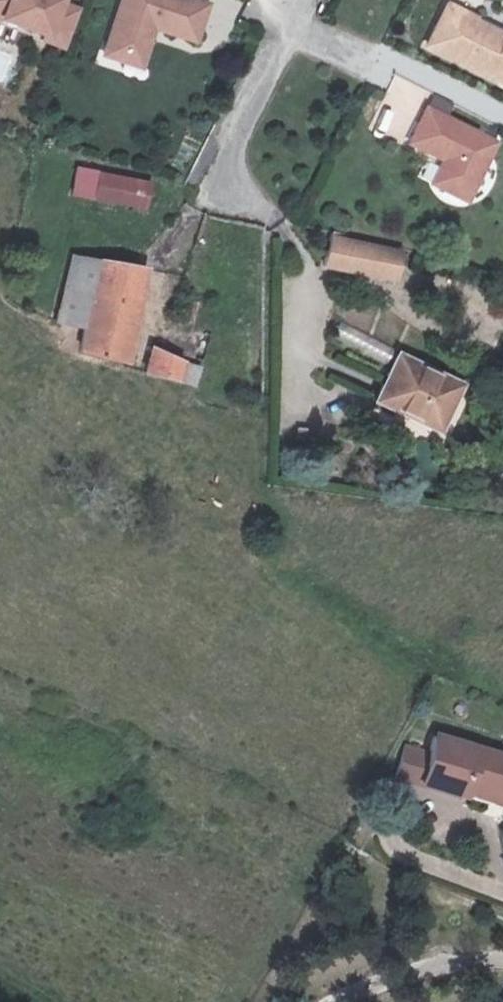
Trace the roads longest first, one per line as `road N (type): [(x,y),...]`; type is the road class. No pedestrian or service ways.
road 1 (residential): [(502,120),(285,17)]
road 2 (residential): [(208,190),(285,17)]

